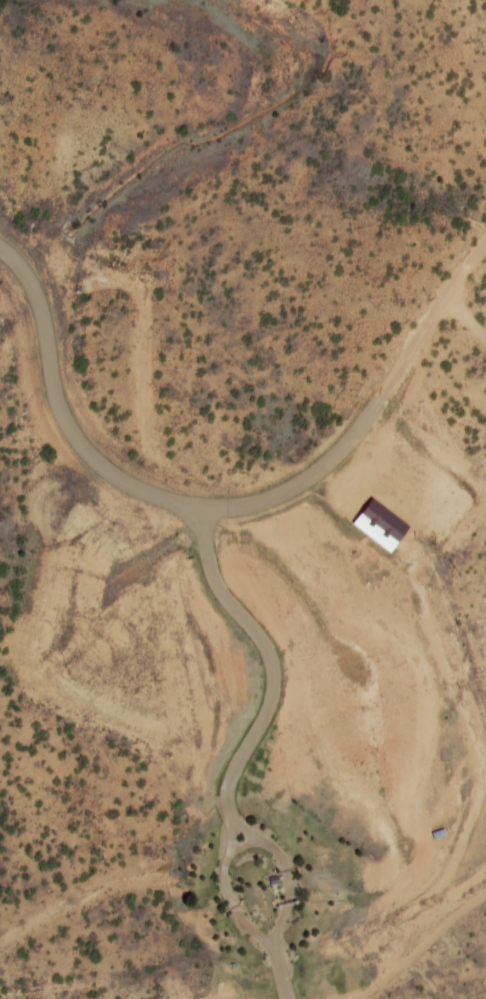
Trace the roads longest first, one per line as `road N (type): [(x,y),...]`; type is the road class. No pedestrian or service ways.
road 1 (residential): [(0,248),(37,301),(52,390),(71,434),(122,483),(205,508)]
road 2 (residential): [(205,508),(217,587),(266,647),(276,678),(267,713),(234,770),(228,806),(235,823)]
road 3 (residential): [(205,508),(258,505),(308,480),(377,404)]
road 4 (track): [(377,404),(485,255)]
road 5 (residential): [(277,956),(288,906),(285,863),(235,823)]
road 6 (residential): [(235,823),(226,885),(240,916),(277,956)]

